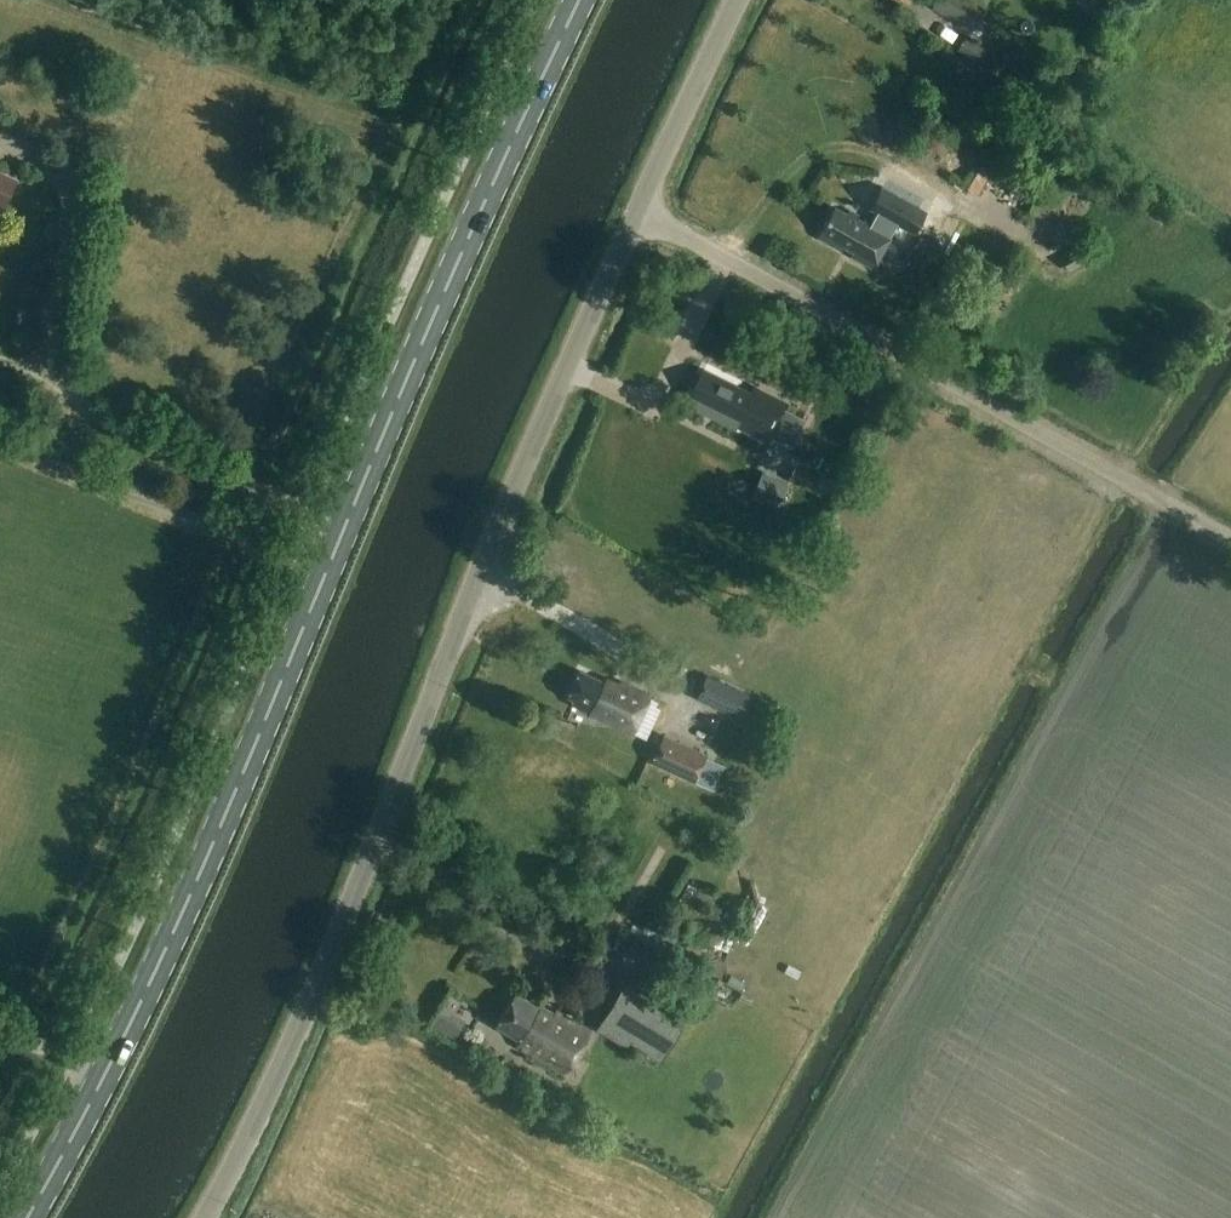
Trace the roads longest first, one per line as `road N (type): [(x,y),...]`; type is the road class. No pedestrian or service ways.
road 1 (primary): [(29,1217),(107,1071),(253,751),(480,213),(580,0)]
road 2 (unclassified): [(206,1217),(286,1057),(639,210)]
road 3 (unclassified): [(1230,540),(639,210)]
road 4 (track): [(292,553),(0,445)]
road 5 (unclassified): [(639,210),(737,0)]

